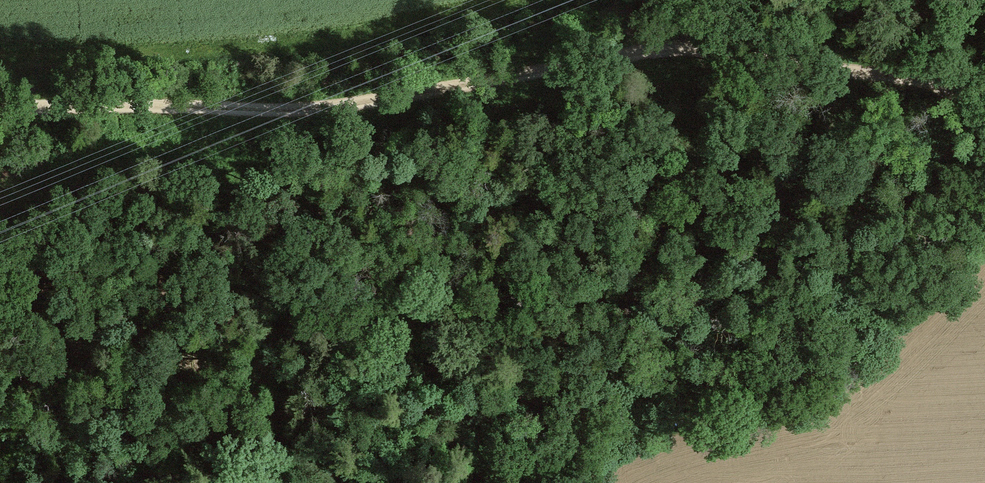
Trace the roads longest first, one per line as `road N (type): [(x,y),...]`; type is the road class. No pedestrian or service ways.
road 1 (track): [(984,88),(666,50),(327,109),(0,107)]
road 2 (track): [(352,482),(701,311),(984,138)]

